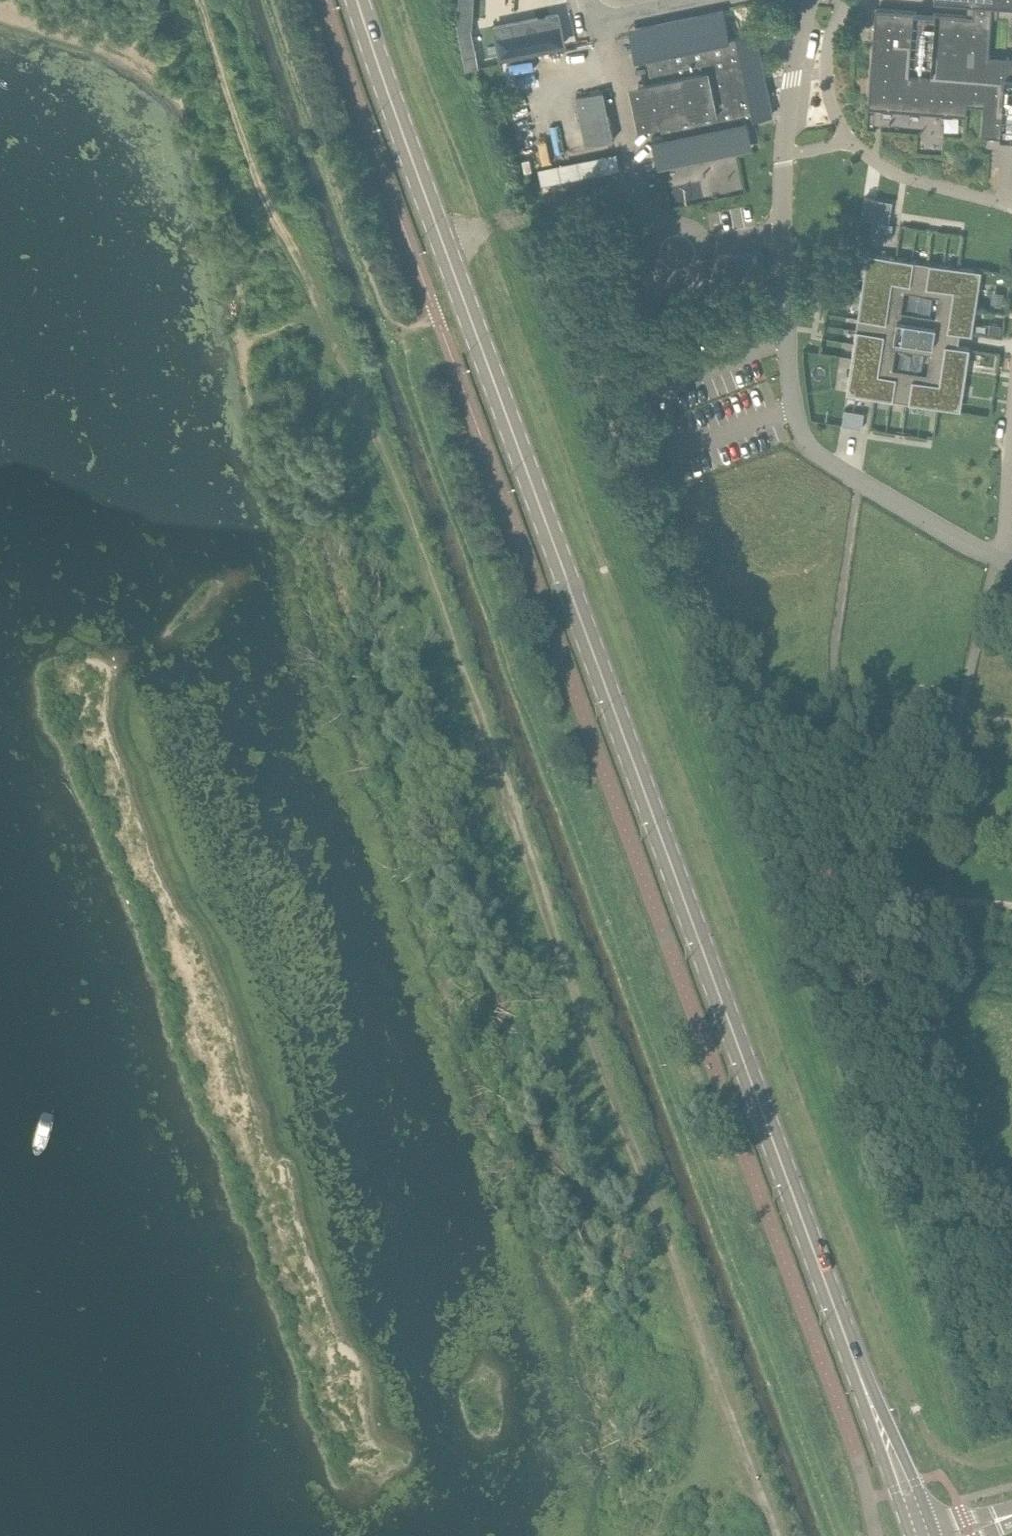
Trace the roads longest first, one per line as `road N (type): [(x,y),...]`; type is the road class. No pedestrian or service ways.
road 1 (secondary): [(921,1535),(358,0)]
road 2 (residential): [(782,235),(789,389),(808,443),(945,534),(1011,565)]
road 3 (residential): [(782,235),(805,0)]
road 4 (residential): [(633,187),(651,250),(675,255),(782,235)]

